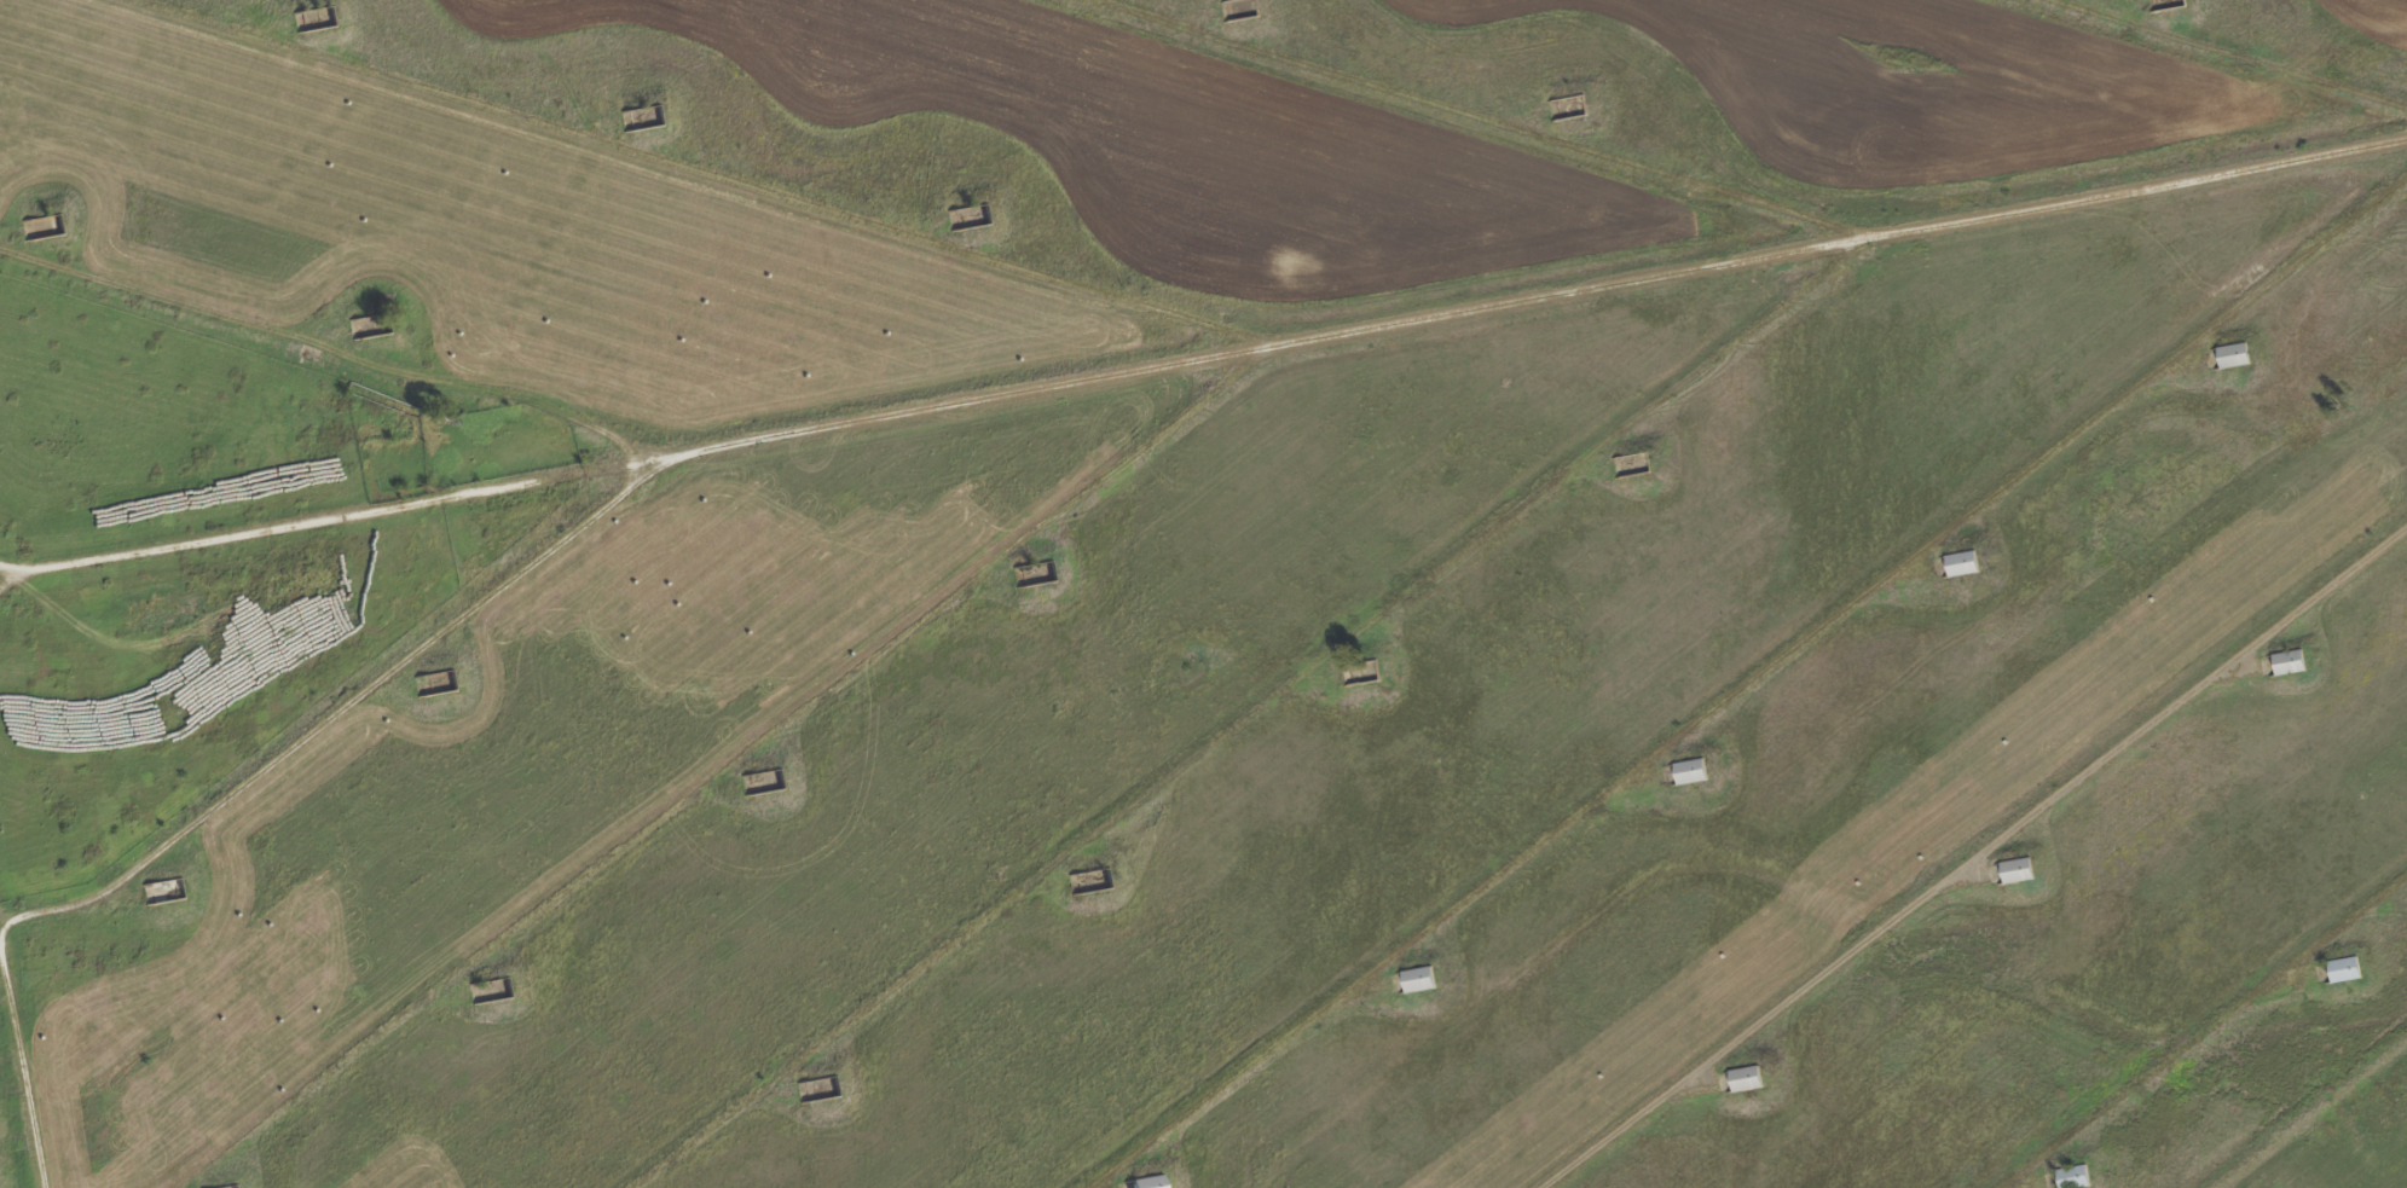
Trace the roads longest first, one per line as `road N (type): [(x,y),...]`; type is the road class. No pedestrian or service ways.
road 1 (track): [(620,1187),(1162,781),(1552,473),(1875,238),(2406,145)]
road 2 (track): [(14,0),(1298,346),(1875,238)]
road 3 (track): [(2406,189),(1087,1187)]
road 4 (track): [(1298,346),(384,1024),(135,1187)]
road 5 (track): [(0,283),(693,457),(956,401),(1298,346)]
road 6 (track): [(1541,1187),(2406,532)]
road 7 (track): [(1875,238),(1039,0)]
road 8 (track): [(0,920),(89,892),(693,457)]
road 9 (track): [(693,457),(94,564),(41,570),(0,557)]
road 10 (track): [(2003,1187),(2406,880)]
road 11 (track): [(2406,109),(2044,0)]
road 12 (track): [(46,1187),(0,953)]

